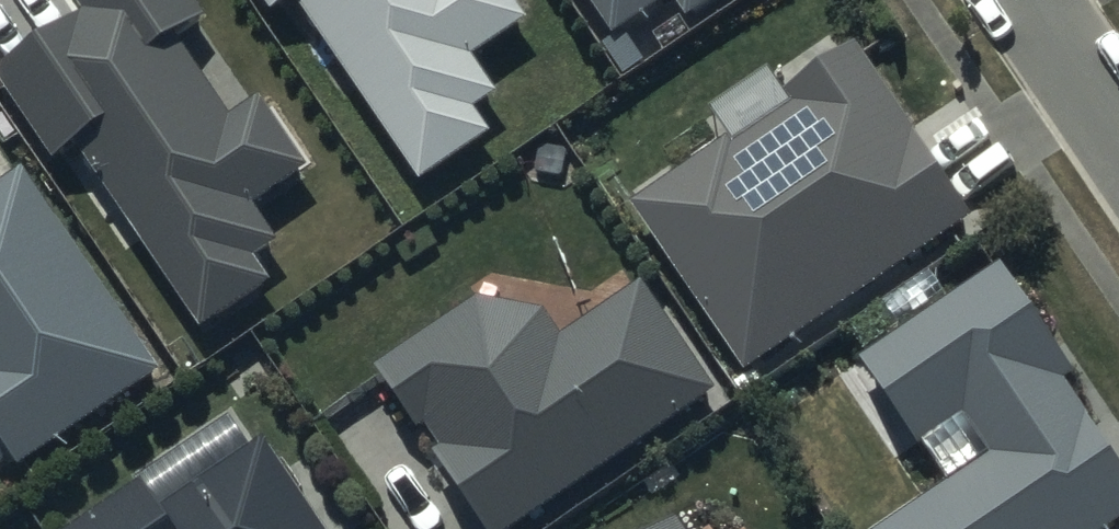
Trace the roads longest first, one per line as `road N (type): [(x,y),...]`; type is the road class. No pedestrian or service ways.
road 1 (residential): [(1118,131),(1029,0)]

